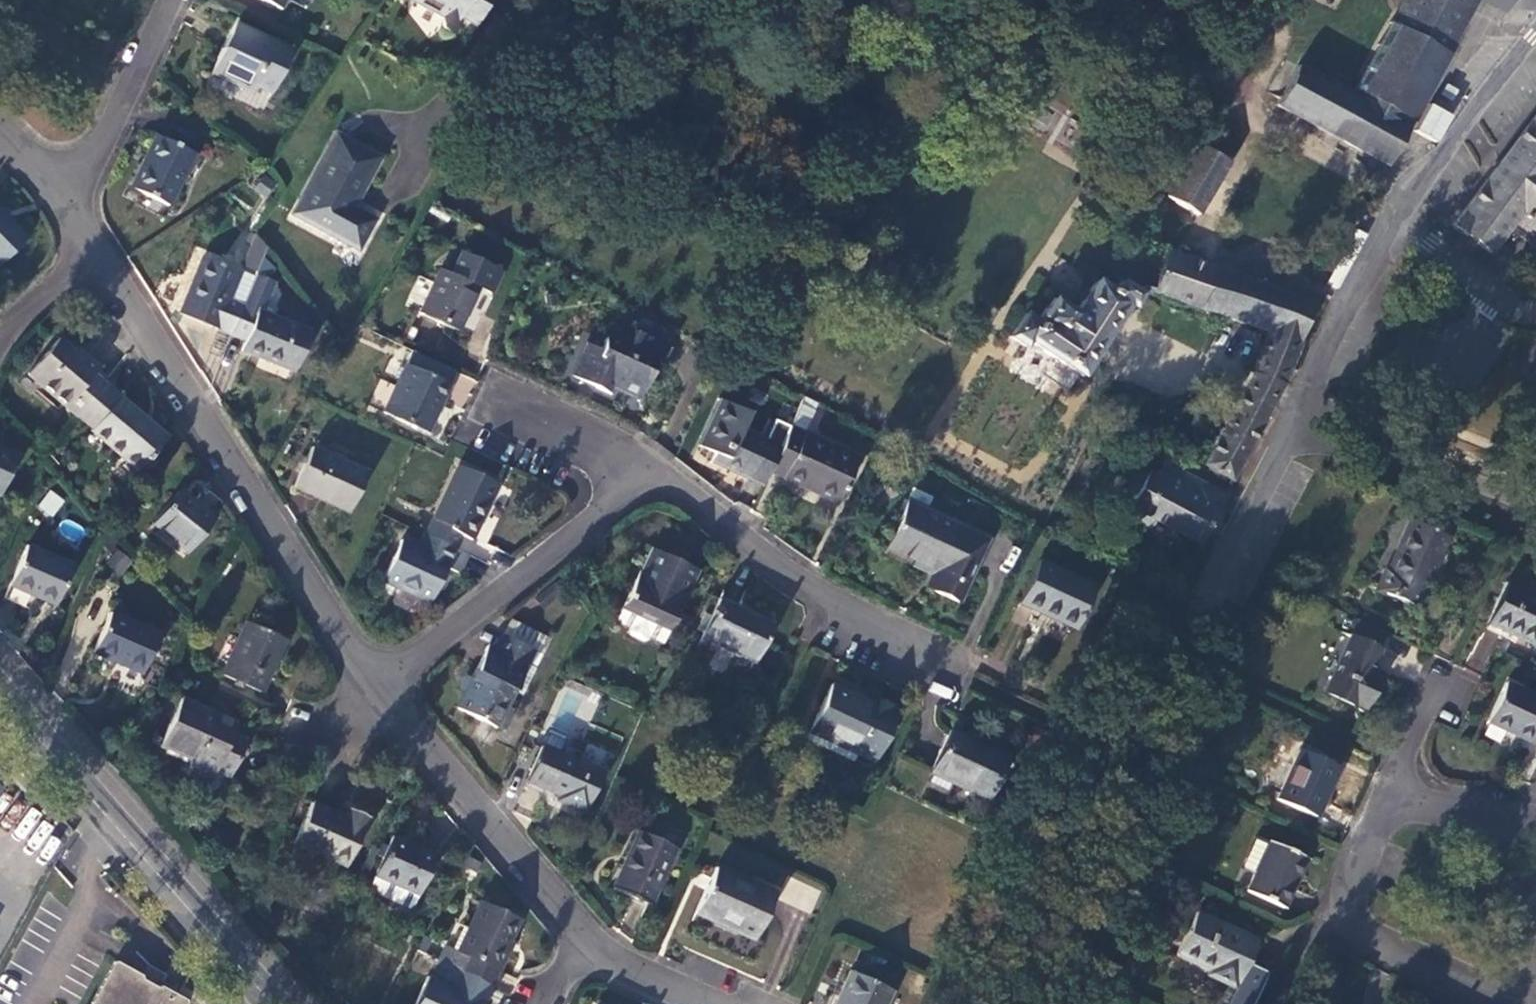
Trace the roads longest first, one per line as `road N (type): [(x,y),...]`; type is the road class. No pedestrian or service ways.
road 1 (residential): [(94,253),(379,663)]
road 2 (residential): [(1203,597),(1298,427),(1396,220)]
road 3 (tertiary): [(0,691),(271,1003)]
road 4 (residential): [(1386,802),(1351,885),(1350,909),(1363,937),(1490,996),(1519,996),(1535,981)]
road 5 (residential): [(646,498),(936,664)]
road 6 (residential): [(379,663),(562,930)]
road 7 (residential): [(646,498),(379,663)]
road 8 (residential): [(1535,34),(1396,220)]
road 9 (residential): [(68,202),(164,0)]
road 10 (residential): [(1396,220),(1519,309),(1535,310)]
road 11 (residential): [(513,413),(646,498)]
road 12 (residential): [(562,930),(695,1003)]
road 13 (residential): [(1535,823),(1386,802)]
road 14 (residential): [(1386,802),(1436,688)]

